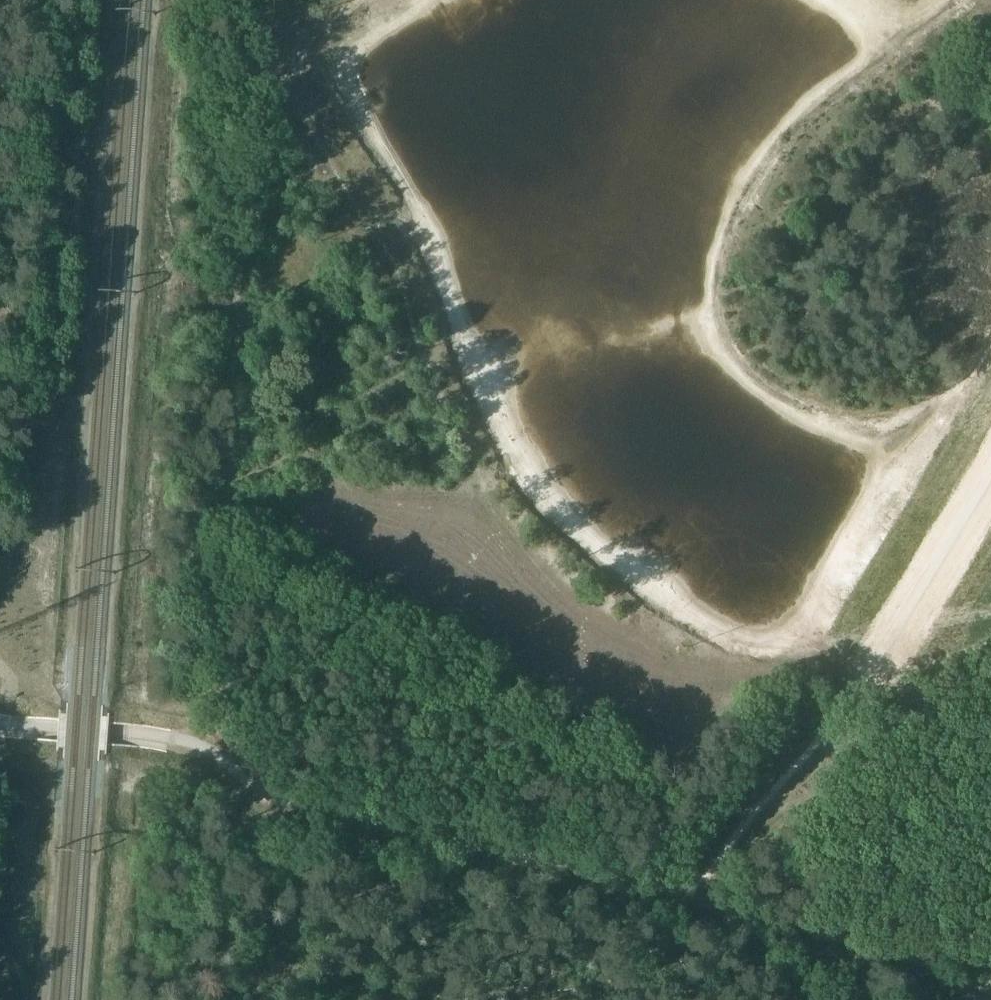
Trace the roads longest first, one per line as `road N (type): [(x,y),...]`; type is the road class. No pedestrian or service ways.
road 1 (track): [(278,0),(246,64),(231,480),(207,730)]
road 2 (track): [(687,890),(696,906),(990,988)]

